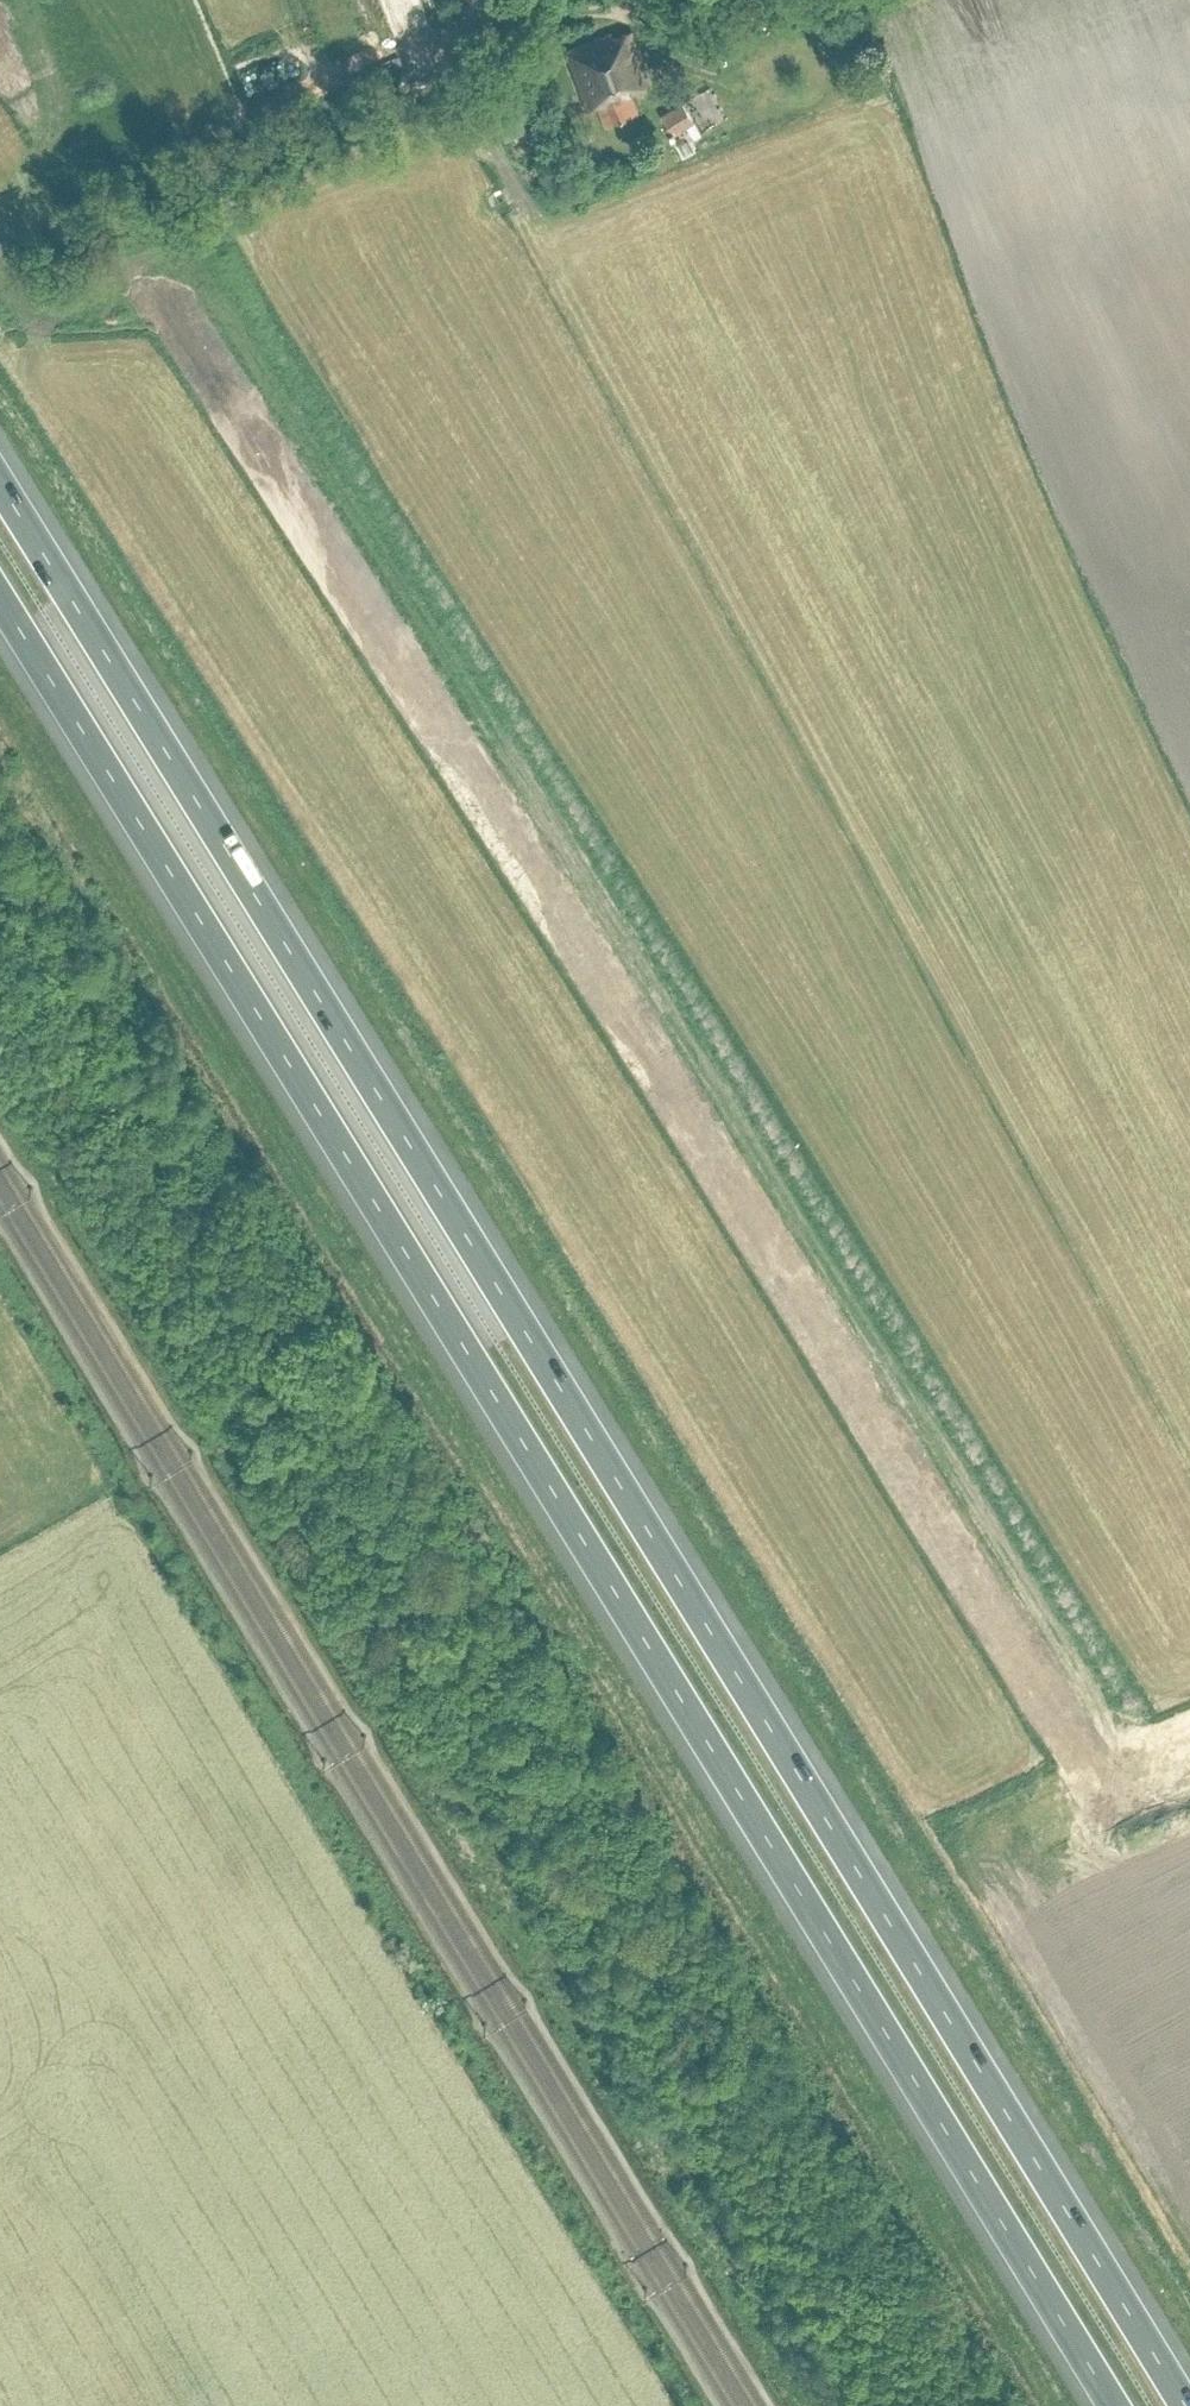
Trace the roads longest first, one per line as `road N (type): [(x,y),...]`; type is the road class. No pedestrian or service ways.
road 1 (motorway): [(1181,2405),(0,479)]
road 2 (motorway): [(0,593),(1112,2405)]
road 3 (track): [(479,12),(453,34),(216,129),(230,221)]

